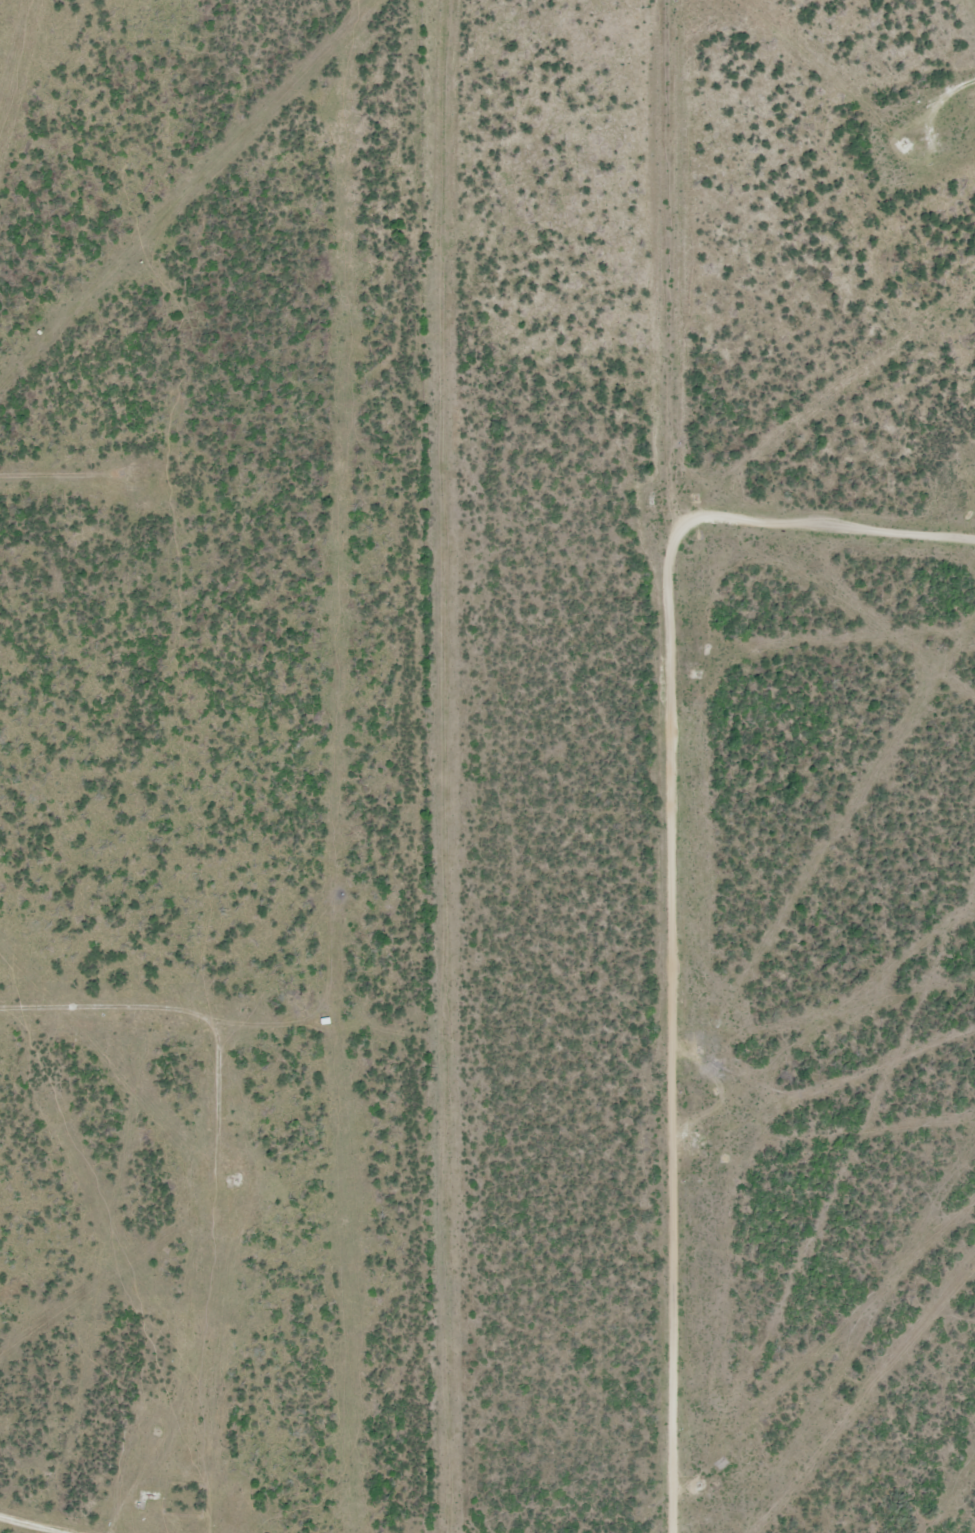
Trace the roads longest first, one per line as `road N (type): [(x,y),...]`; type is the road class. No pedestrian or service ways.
road 1 (track): [(674,1532),(673,567),(692,515),(974,541)]

